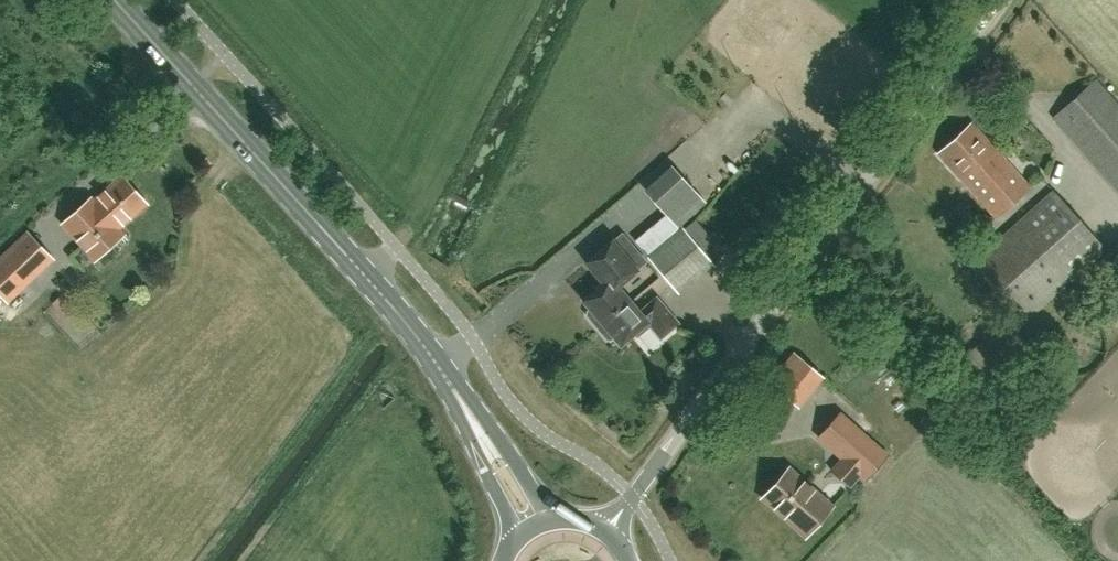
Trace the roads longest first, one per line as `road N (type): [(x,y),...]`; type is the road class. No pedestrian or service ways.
road 1 (unclassified): [(610,535),(1006,0)]
road 2 (primary): [(452,381),(110,0)]
road 3 (primary): [(452,381),(455,405),(509,513),(512,549)]
road 4 (primary): [(562,521),(452,381)]

